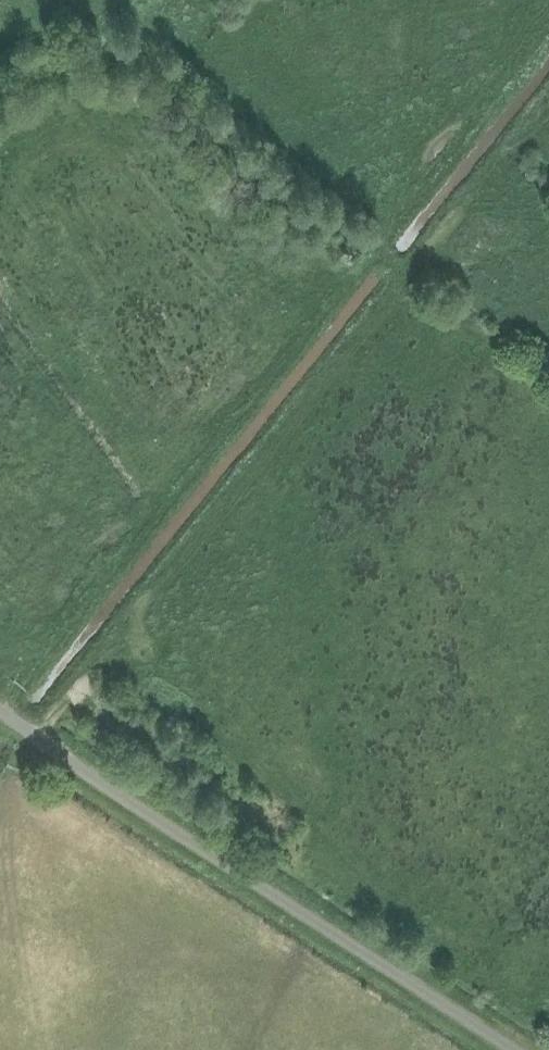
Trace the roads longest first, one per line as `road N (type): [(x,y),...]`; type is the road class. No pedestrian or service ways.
road 1 (unclassified): [(513,1049),(0,711)]

